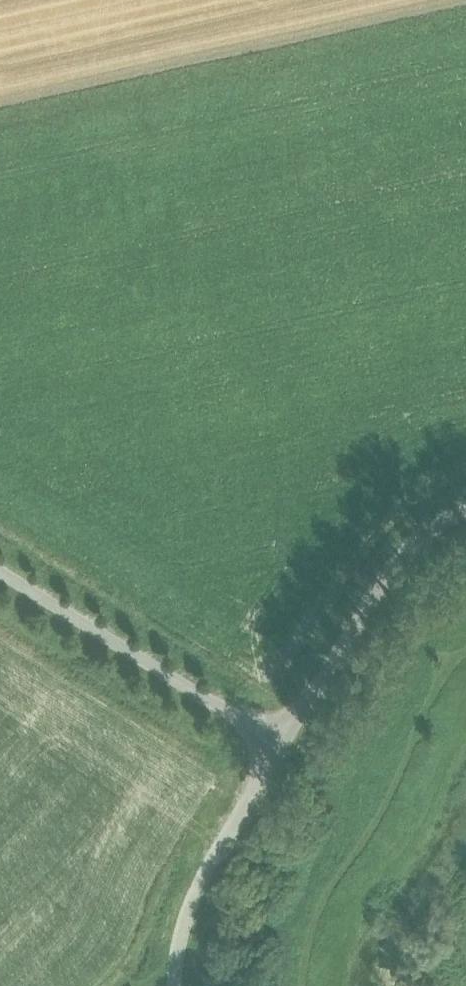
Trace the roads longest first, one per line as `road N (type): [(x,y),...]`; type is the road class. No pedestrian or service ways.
road 1 (unclassified): [(278,745),(0,572)]
road 2 (unclassified): [(278,745),(393,564),(417,539),(465,514)]
road 3 (unclassified): [(176,985),(188,903),(278,745)]

